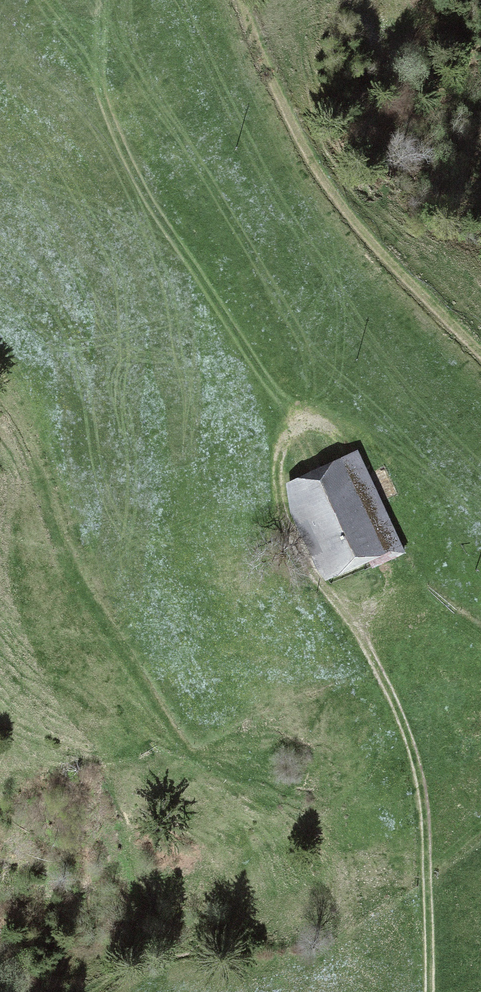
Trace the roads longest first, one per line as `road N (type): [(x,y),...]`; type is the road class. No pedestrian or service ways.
road 1 (track): [(480,354),(330,189),(280,102),(240,0)]
road 2 (track): [(348,616),(407,731),(423,793),(429,991)]
road 3 (track): [(345,441),(317,423),(300,425),(284,443),(277,473),(286,537),(348,616)]
road 4 (track): [(348,616),(411,595),(480,643)]

